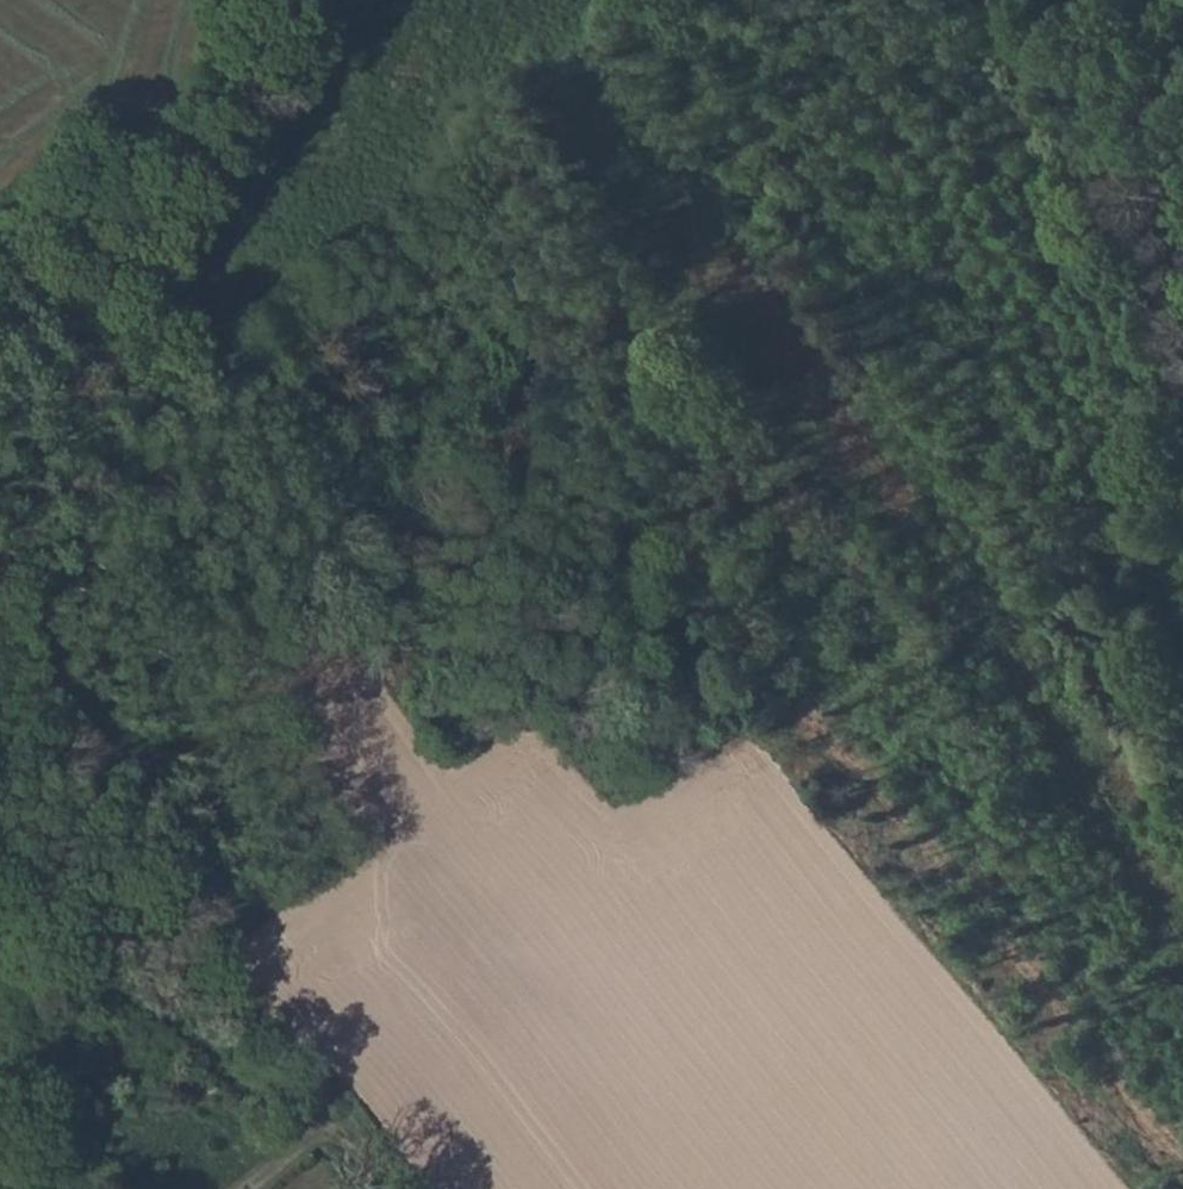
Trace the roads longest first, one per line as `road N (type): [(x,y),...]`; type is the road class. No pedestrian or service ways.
road 1 (track): [(0,736),(107,915),(274,1086),(412,1161),(429,1188)]

